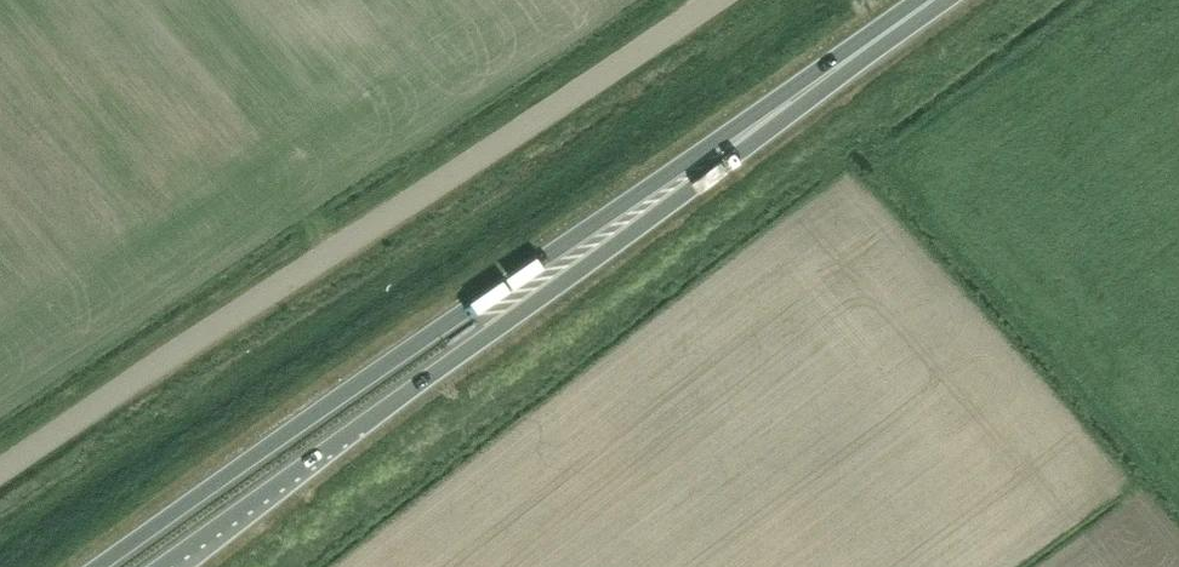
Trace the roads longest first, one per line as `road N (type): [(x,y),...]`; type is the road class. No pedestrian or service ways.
road 1 (unclassified): [(0,474),(704,0)]
road 2 (trunk): [(697,168),(469,307),(100,566)]
road 3 (trunk): [(159,566),(487,338),(697,168)]
road 4 (trunk): [(697,168),(935,0)]

